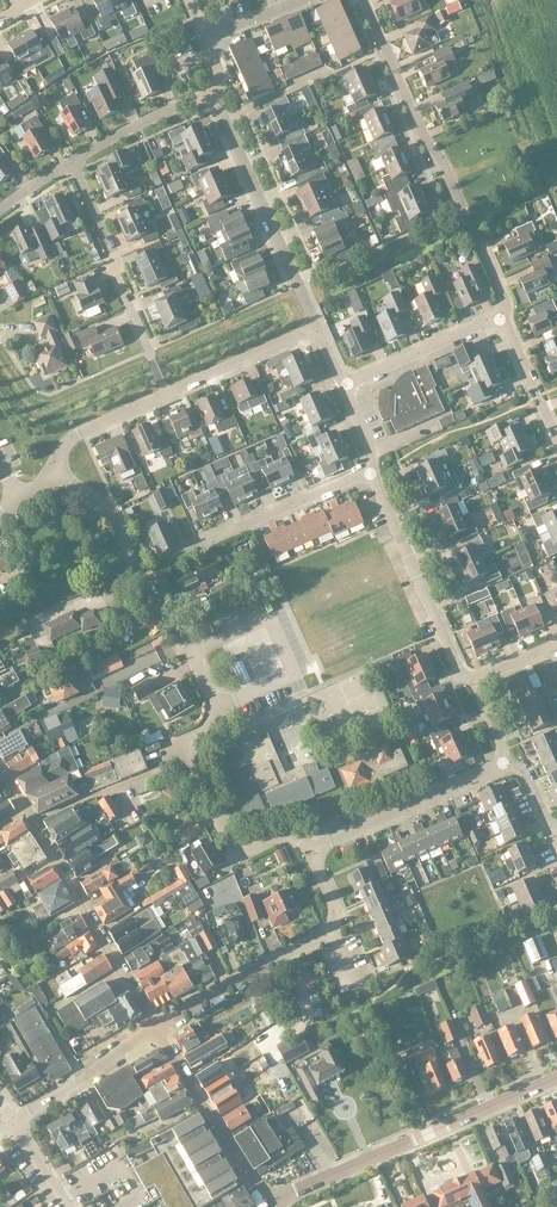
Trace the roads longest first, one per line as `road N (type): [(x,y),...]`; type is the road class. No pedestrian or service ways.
road 1 (unclassified): [(309,851),(286,837),(236,856),(194,761),(218,706),(115,521),(49,470)]
road 2 (residential): [(501,316),(501,293),(362,0)]
road 3 (tertiary): [(276,1197),(556,1078)]
road 4 (unclassified): [(154,1028),(0,775)]
road 5 (residential): [(316,328),(214,93)]
road 6 (residential): [(166,394),(70,162)]
road 7 (unclassified): [(472,680),(457,670),(369,474)]
road 8 (unclassified): [(309,851),(507,765)]
road 9 (unclassified): [(276,1197),(254,1183),(154,1028)]
road 10 (track): [(183,645),(0,739)]
road 11 (unclassified): [(154,1028),(330,930)]
road 12 (residential): [(196,547),(369,474)]
road 13 (residential): [(342,386),(501,316)]
road 14 (unclassified): [(11,1122),(154,1028)]
road 15 (unclassified): [(166,394),(316,328)]
road 16 (residential): [(70,162),(214,93)]
road 17 (unclassified): [(49,470),(80,433),(166,394)]
road 18 (residential): [(556,442),(501,316)]

